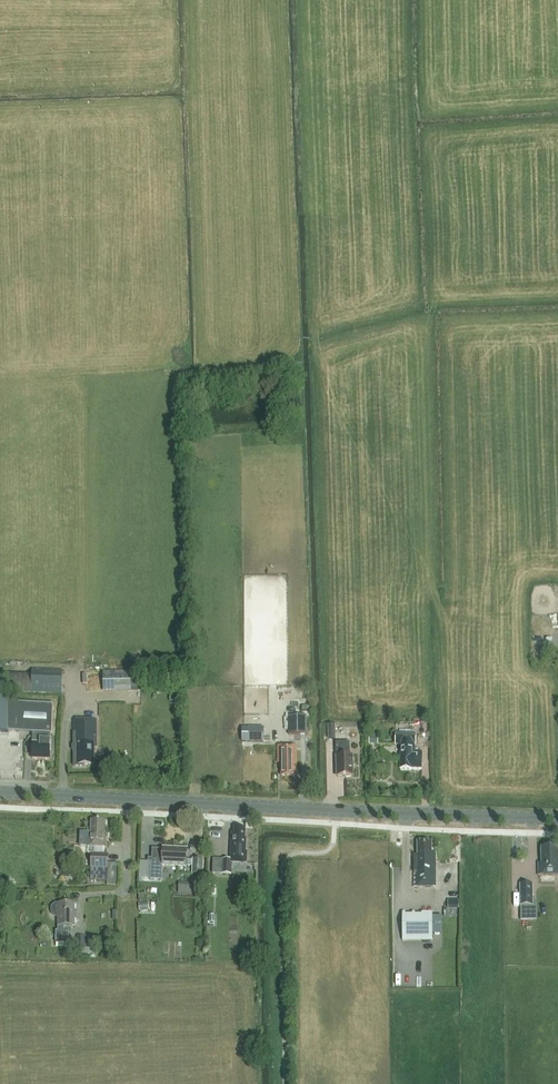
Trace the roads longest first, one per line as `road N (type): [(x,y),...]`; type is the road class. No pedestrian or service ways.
road 1 (secondary): [(557,818),(0,794)]

